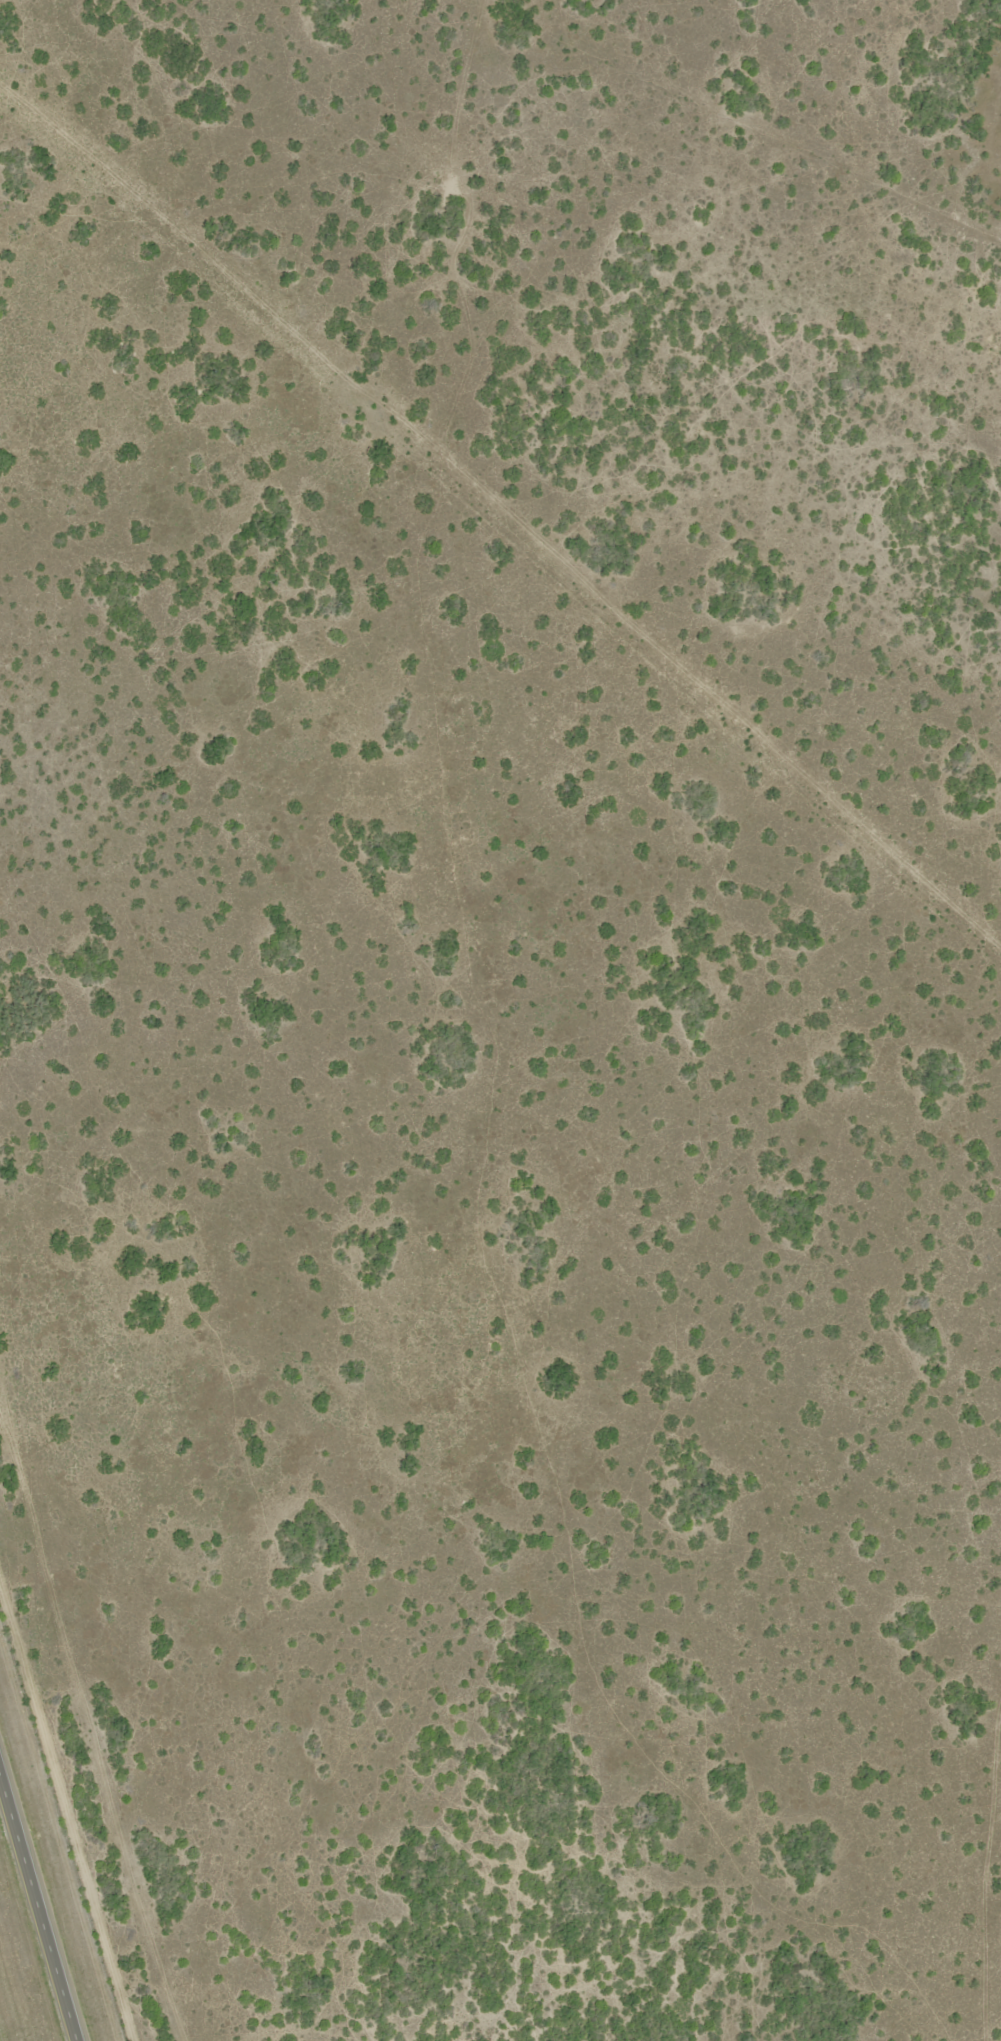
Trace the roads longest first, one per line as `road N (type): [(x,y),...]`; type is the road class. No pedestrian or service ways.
road 1 (trunk): [(83,2040),(0,1753)]

